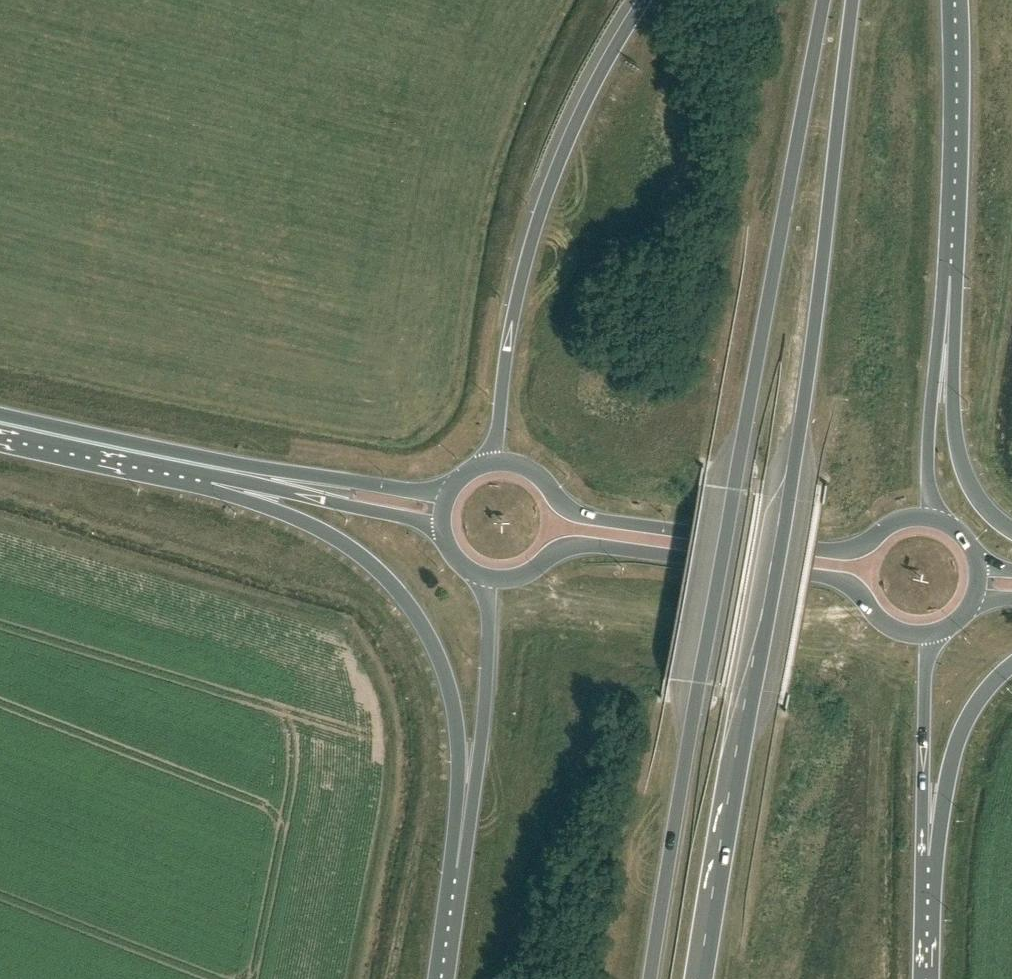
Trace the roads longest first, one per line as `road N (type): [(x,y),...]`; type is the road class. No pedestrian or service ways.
road 1 (trunk): [(824,0),(649,978)]
road 2 (trunk): [(706,978),(791,487),(853,0)]
road 3 (trunk): [(164,457),(214,491),(313,527),(362,557),(428,636),(452,701),(459,757),(448,974)]
road 4 (trunk): [(644,0),(557,163),(525,260),(486,463)]
road 5 (trunk): [(478,577),(522,576),(556,551),(594,546),(817,576),(847,584),(894,631),(937,633)]
road 6 (trunk): [(938,520),(907,517),(838,553),(579,515),(528,470),(486,463)]
road 7 (trunk): [(478,577),(489,621),(481,735),(448,974)]
road 8 (trunk): [(927,926),(924,723),(926,664),(937,633)]
road 9 (trunk): [(927,926),(954,747),(981,695),(1011,663)]
road 10 (trunk): [(944,275),(947,0)]
road 11 (trunk): [(1011,530),(979,500),(962,469),(944,275)]
road 12 (trunk): [(938,520),(927,458),(944,275)]
road 13 (trunk): [(453,485),(409,491),(221,467)]
road 14 (trunk): [(221,467),(442,534)]
road 15 (trunk): [(164,457),(0,423)]

